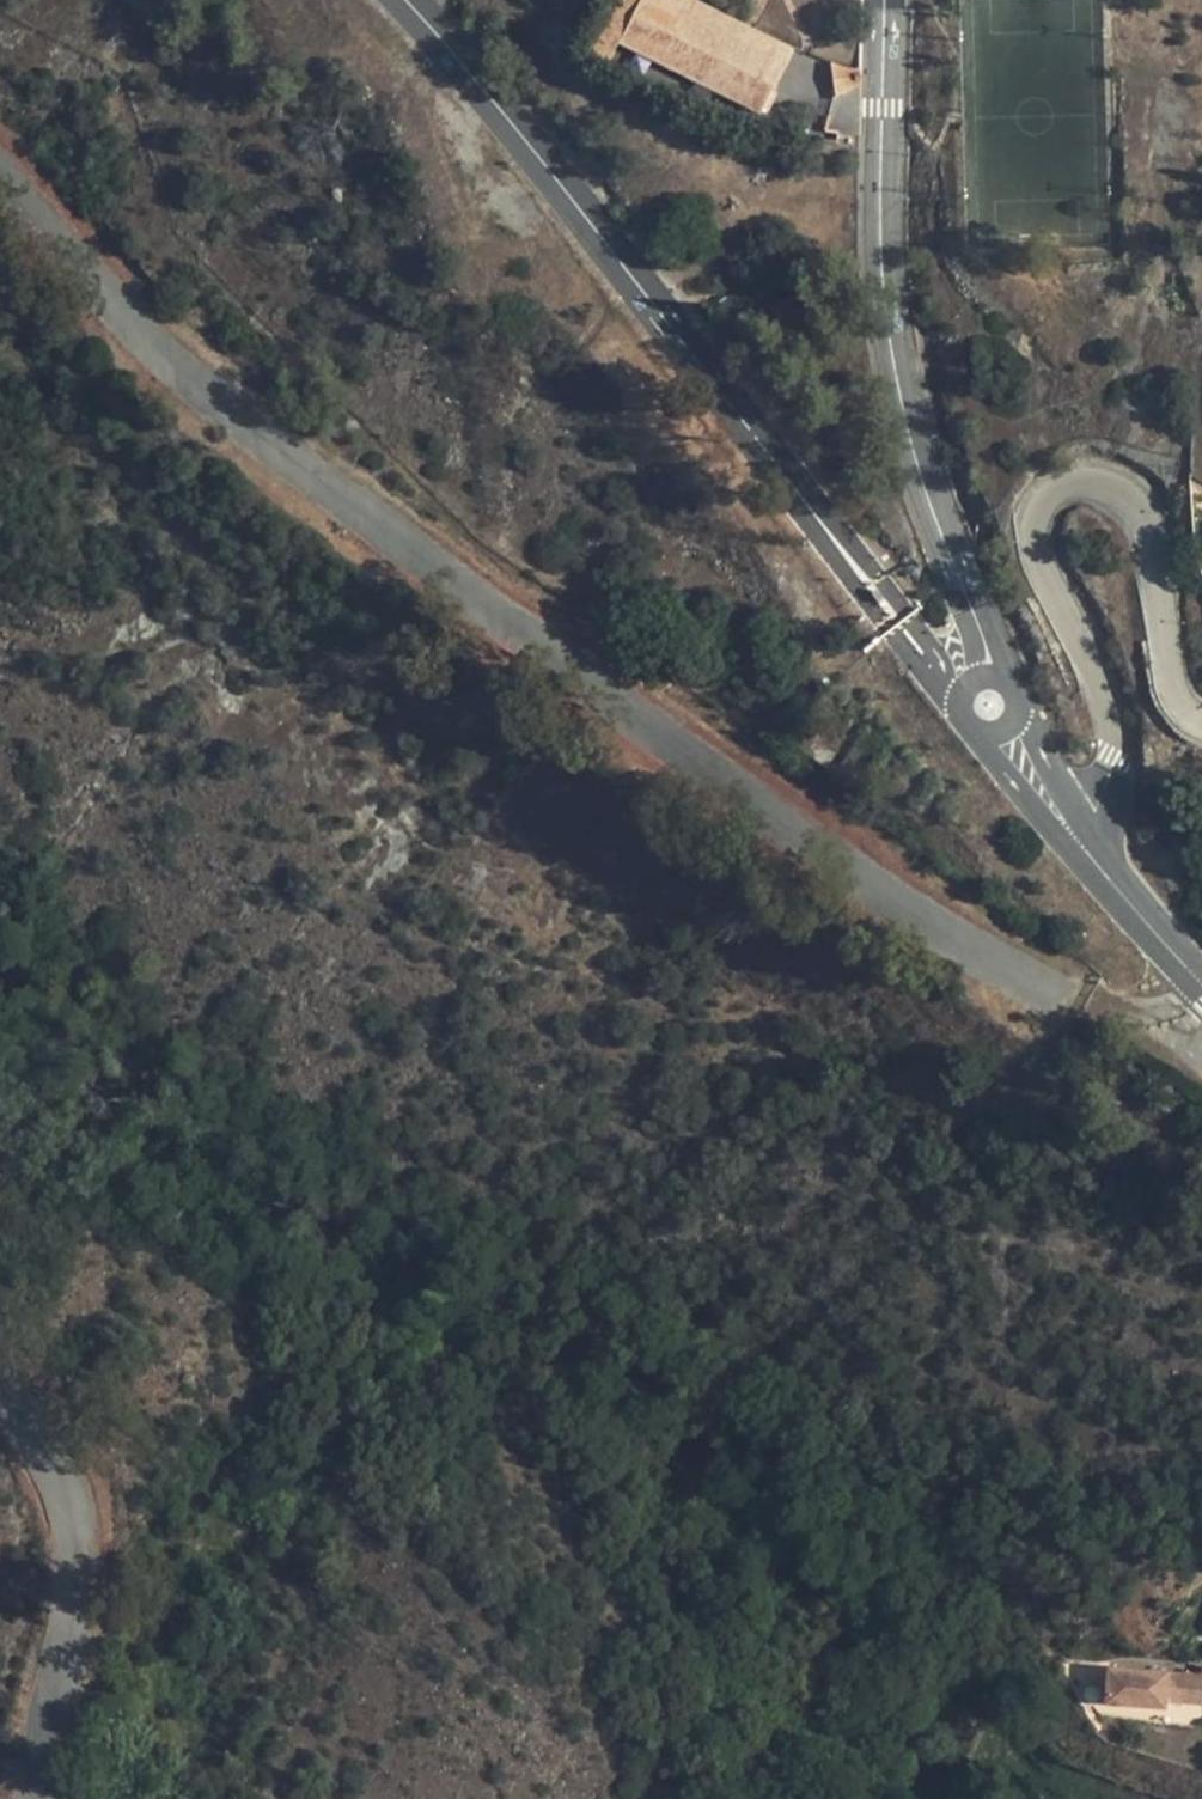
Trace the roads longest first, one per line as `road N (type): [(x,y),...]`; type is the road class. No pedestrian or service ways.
road 1 (residential): [(0,177),(39,206),(188,367),(542,636),(908,892),(1087,1001),(1133,1017),(1201,1009)]
road 2 (residential): [(45,1798),(72,1646),(77,1525),(30,1411),(0,1381)]

